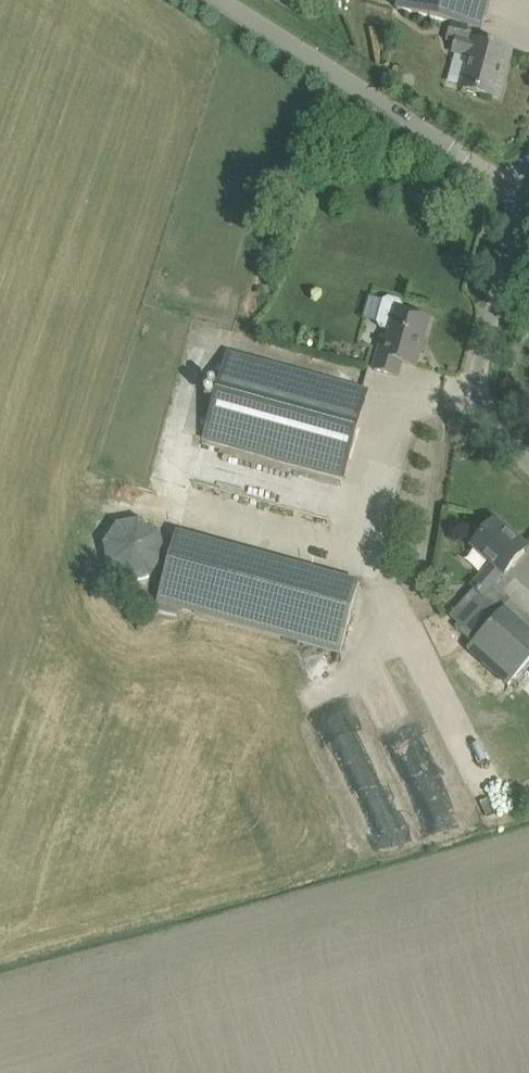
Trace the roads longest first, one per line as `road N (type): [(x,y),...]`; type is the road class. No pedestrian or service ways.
road 1 (unclassified): [(524,195),(219,0)]
road 2 (unclassified): [(528,465),(489,427),(475,381),(524,195)]

